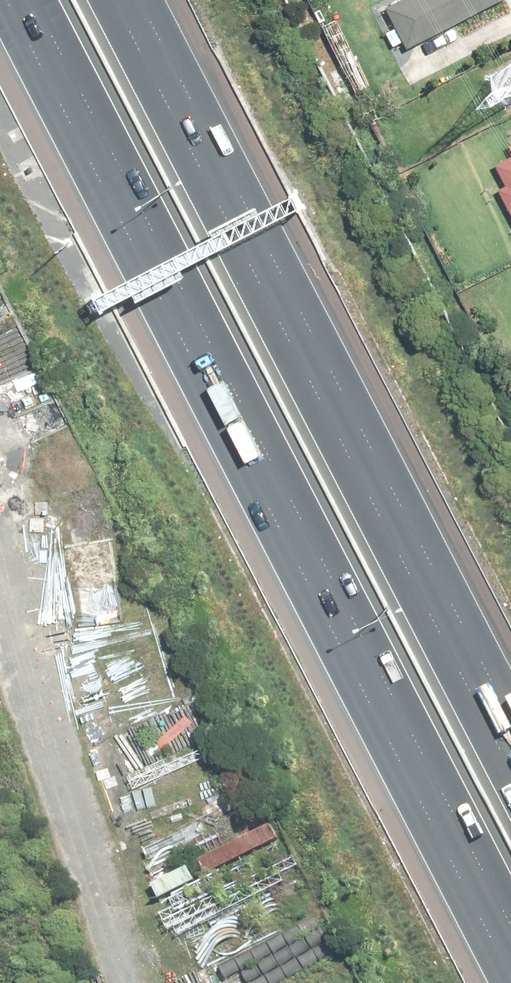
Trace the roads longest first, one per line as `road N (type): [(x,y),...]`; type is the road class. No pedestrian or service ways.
road 1 (motorway): [(510,953),(18,0)]
road 2 (motorway): [(123,0),(510,750)]

